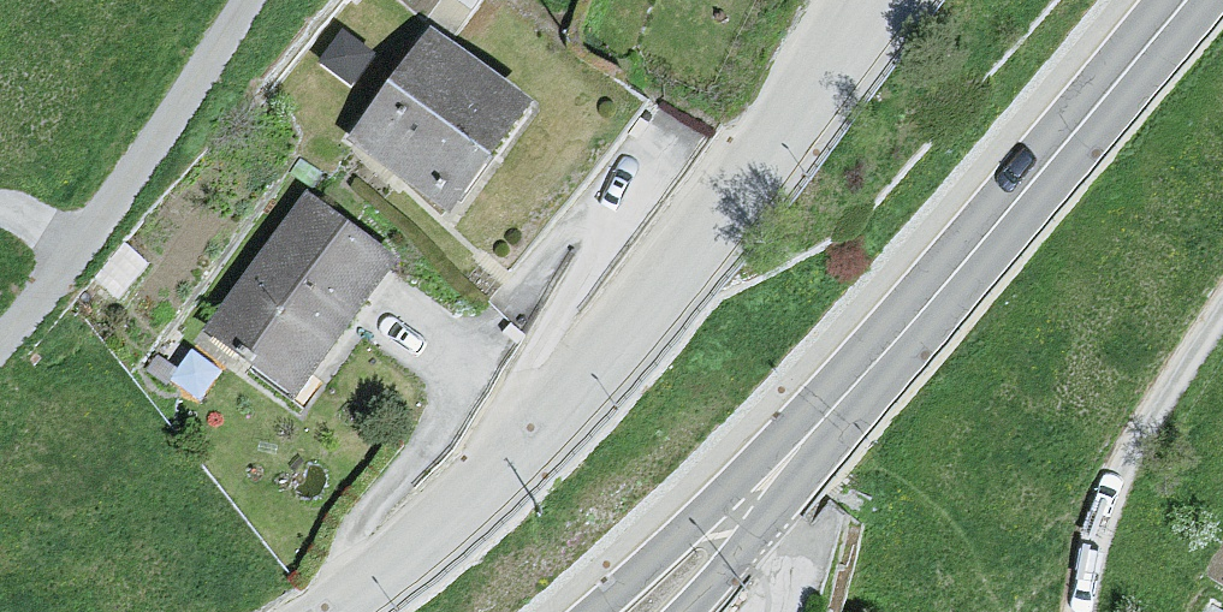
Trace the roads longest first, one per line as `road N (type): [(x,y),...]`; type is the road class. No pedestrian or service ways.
road 1 (residential): [(333,611),(480,502),(526,456),(712,238),(891,0)]
road 2 (secondary): [(797,450),(1186,0)]
road 3 (residential): [(0,341),(101,215),(247,0)]
road 4 (residential): [(1079,611),(1117,477),(1222,305)]
road 5 (secondary): [(797,450),(730,495),(590,611)]
road 6 (secondary): [(682,611),(757,526),(797,450)]

